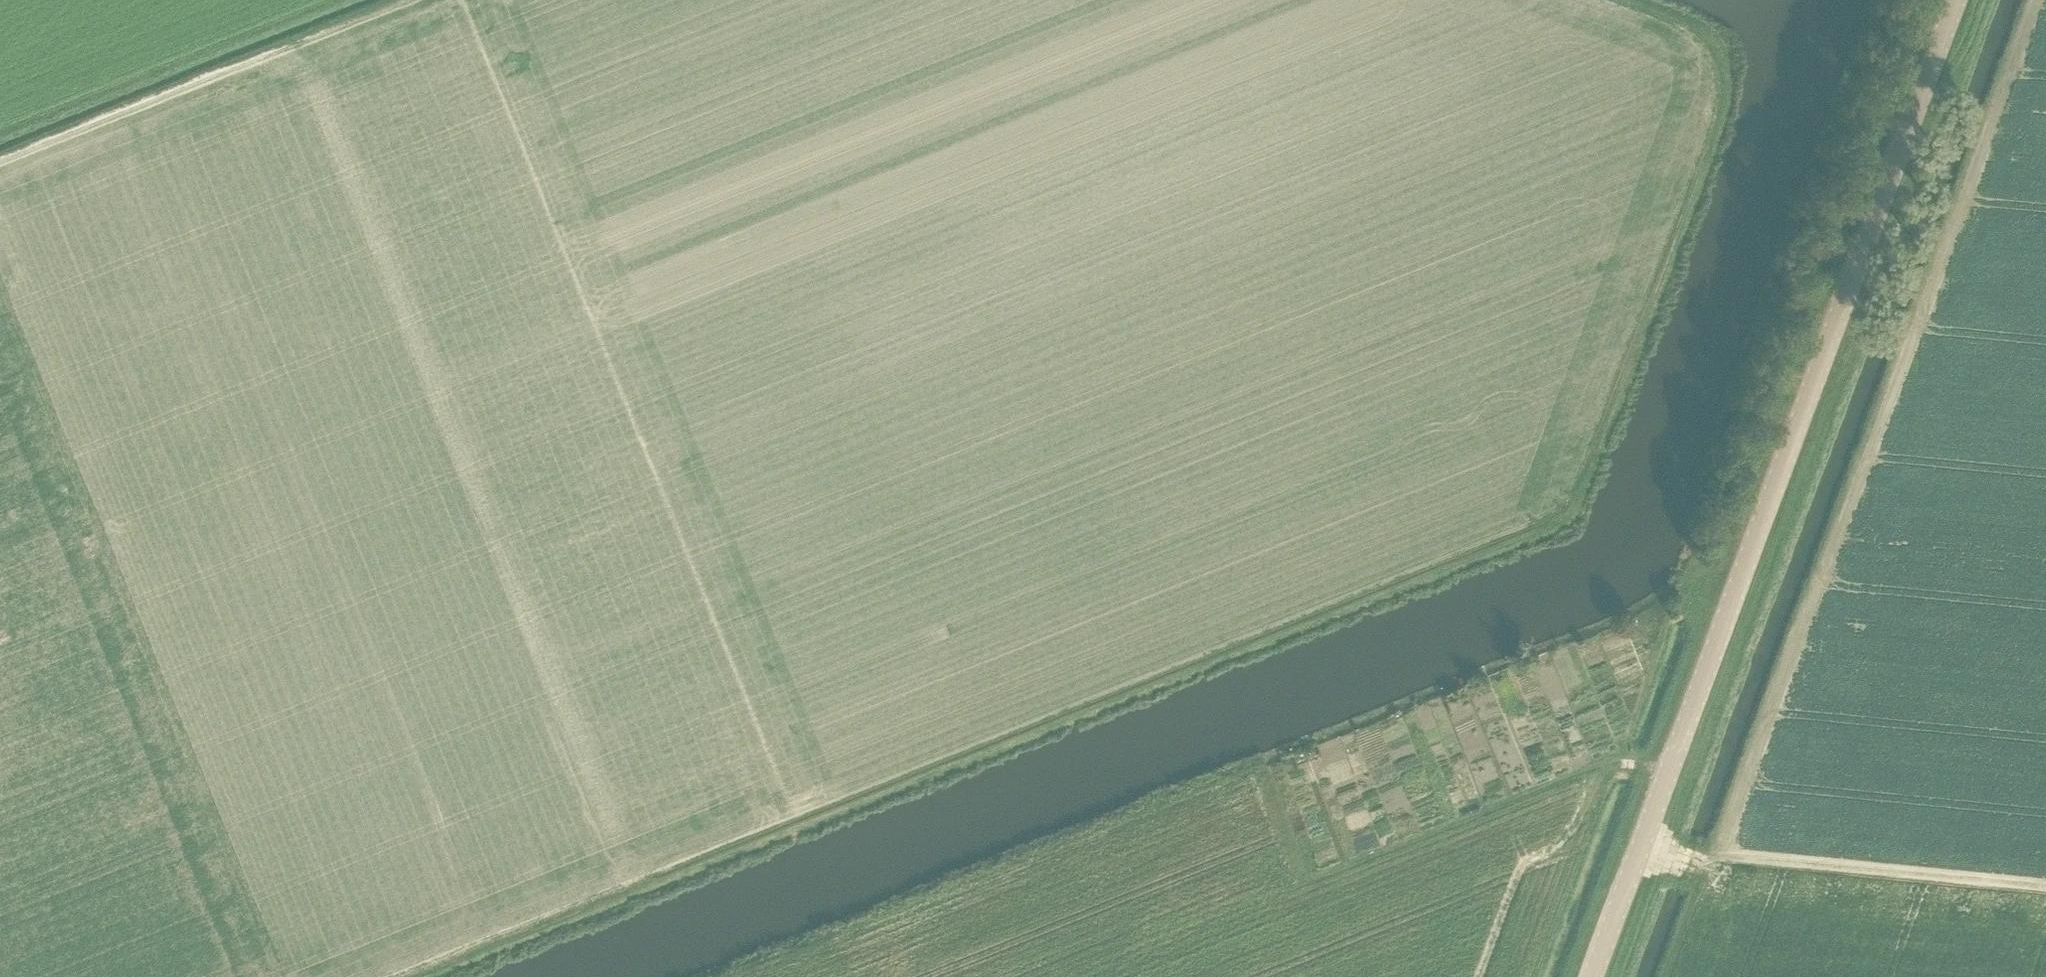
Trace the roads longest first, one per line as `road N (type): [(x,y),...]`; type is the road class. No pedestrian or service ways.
road 1 (unclassified): [(1595,976),(1958,0)]

